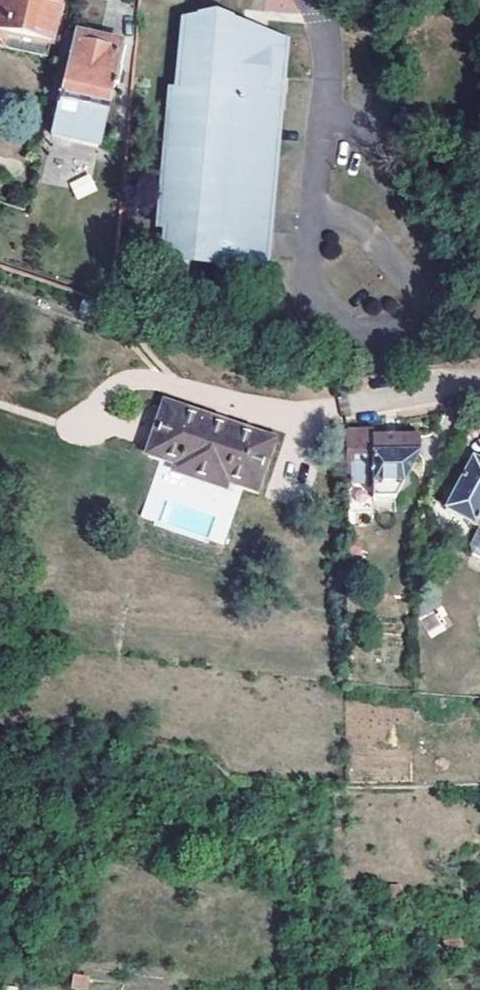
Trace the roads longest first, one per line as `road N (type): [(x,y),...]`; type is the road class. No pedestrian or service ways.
road 1 (residential): [(479,380),(344,404)]

